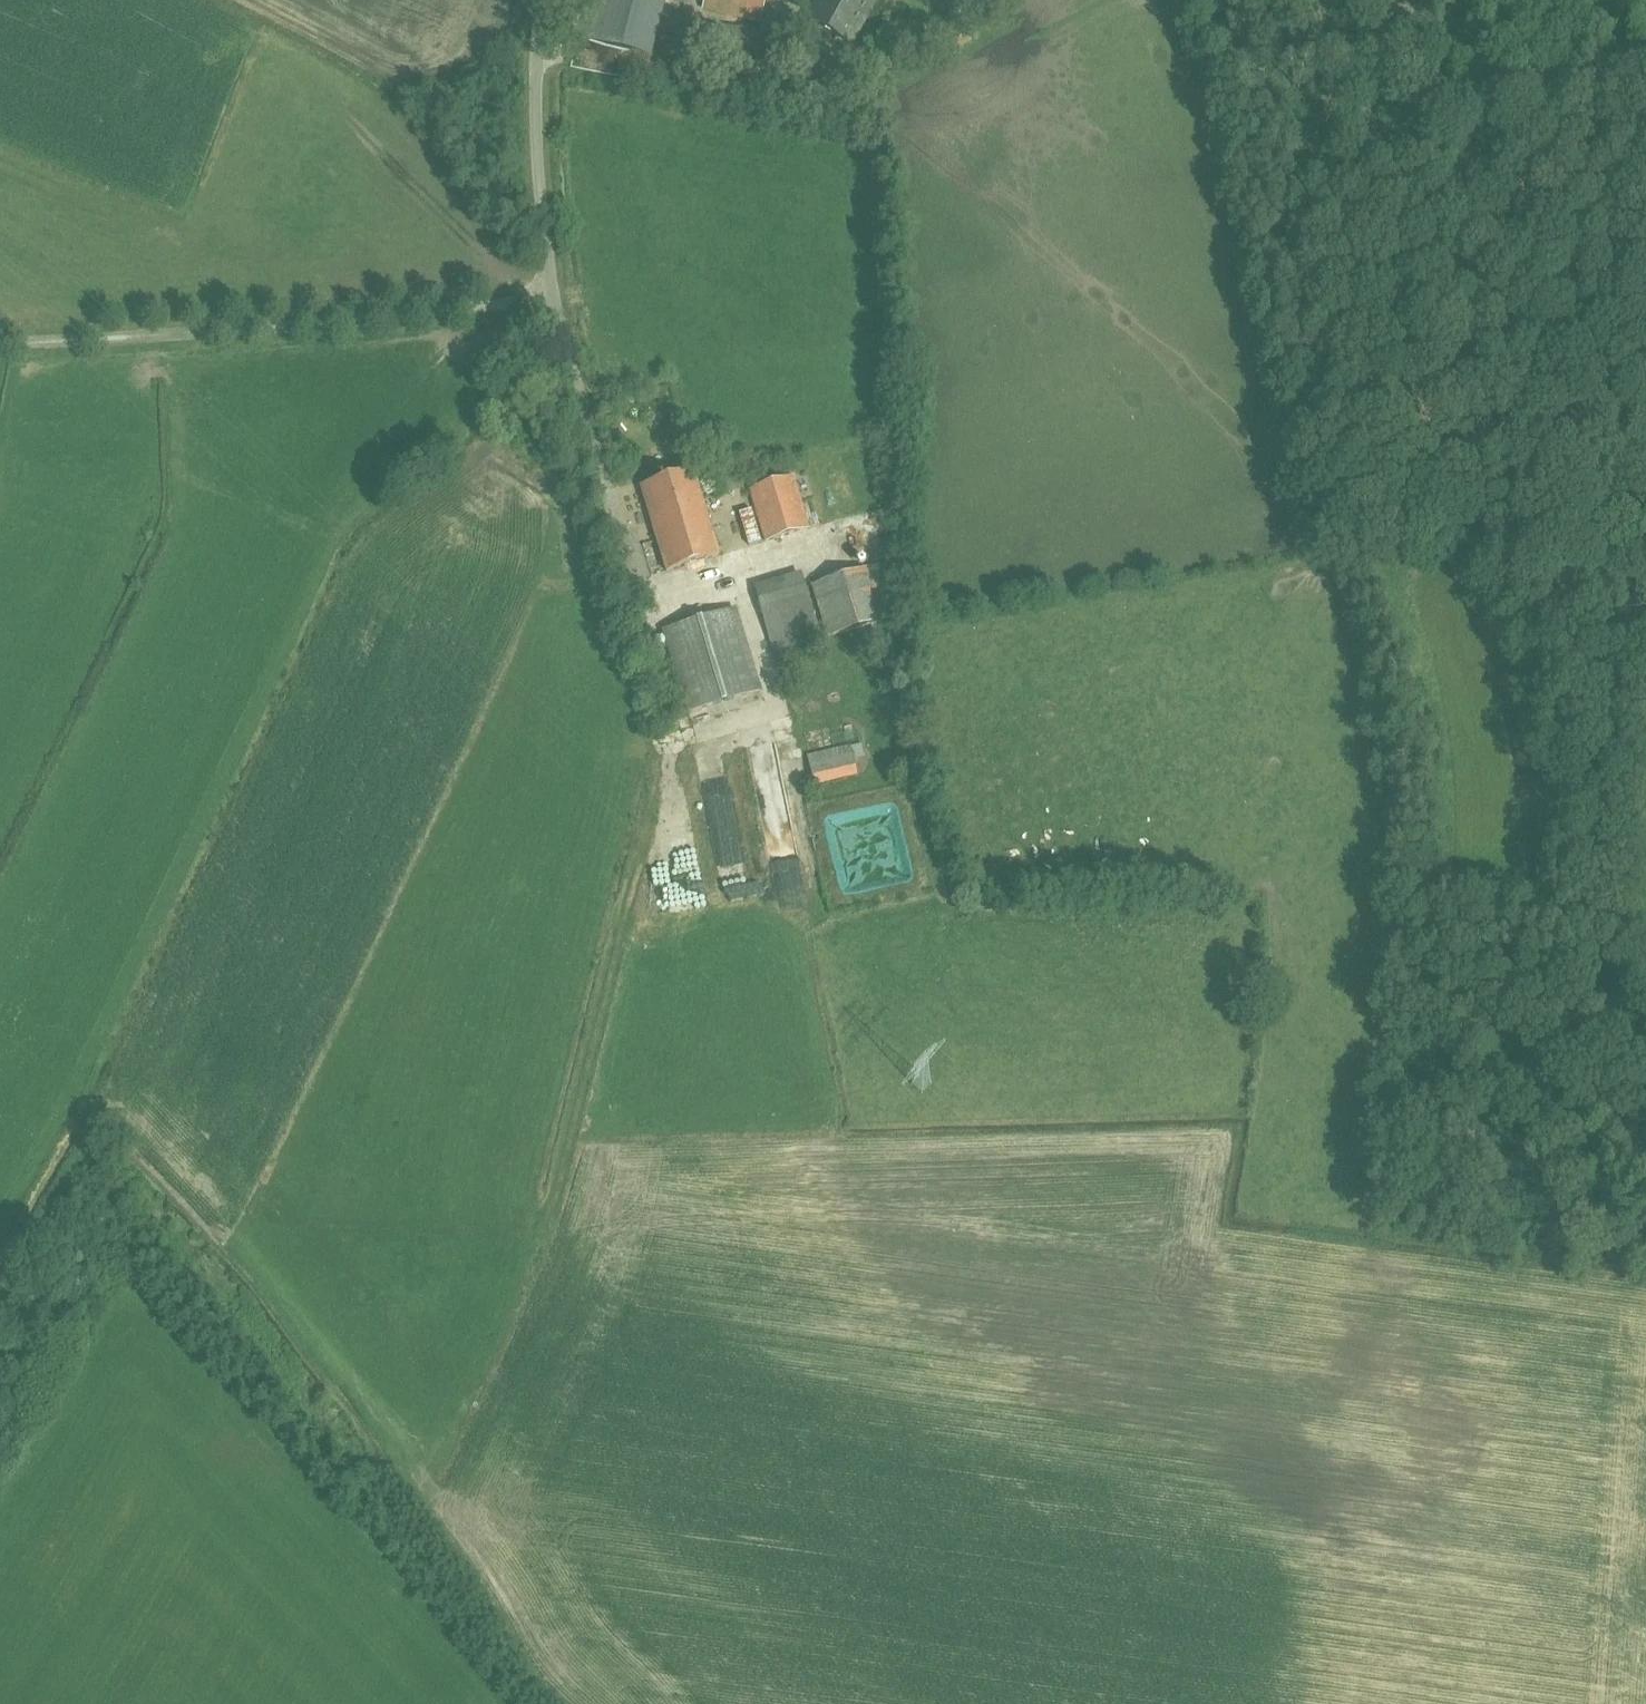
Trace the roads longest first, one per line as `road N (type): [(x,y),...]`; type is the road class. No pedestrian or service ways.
road 1 (unclassified): [(555,296),(537,100),(550,0)]

